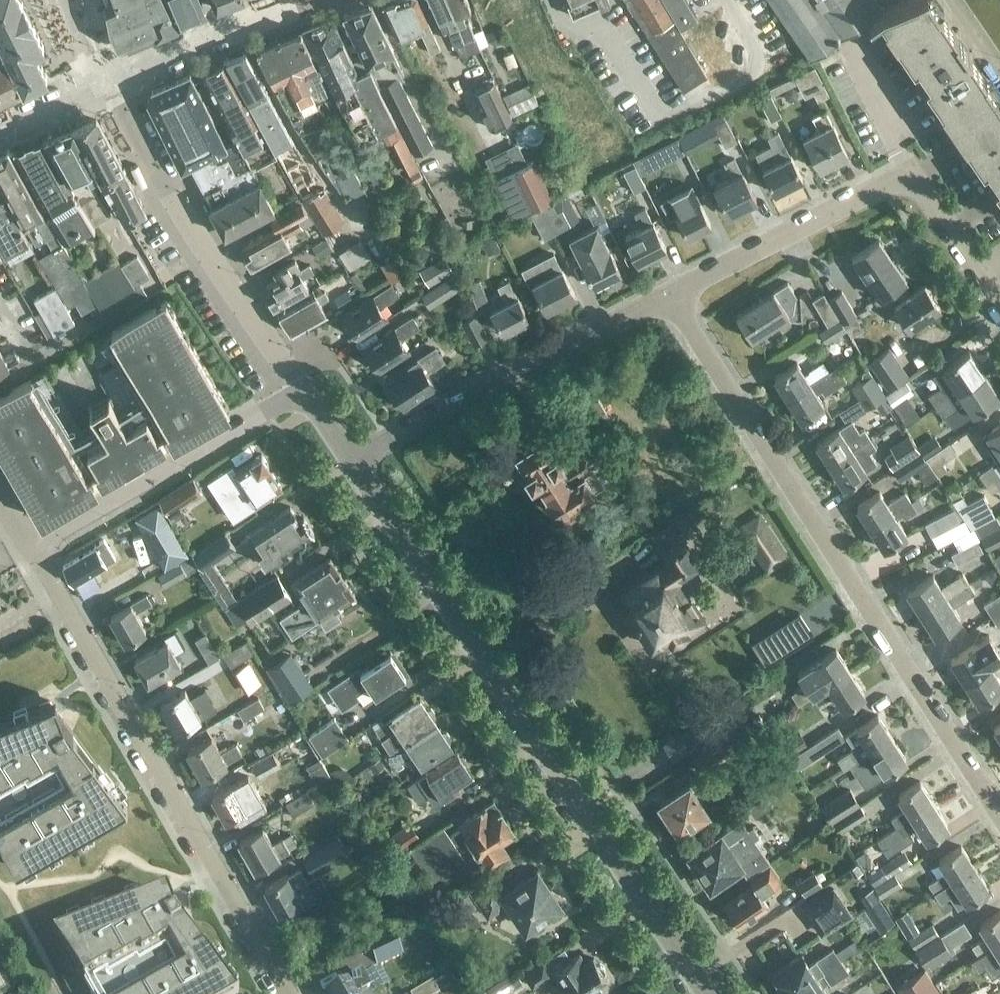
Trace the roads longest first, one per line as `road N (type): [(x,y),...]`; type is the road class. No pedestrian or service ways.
road 1 (residential): [(705,993),(351,460)]
road 2 (residential): [(999,816),(668,290)]
road 3 (residential): [(30,548),(286,993)]
road 4 (residential): [(300,388),(197,242),(108,80)]
road 5 (residential): [(351,460),(668,290)]
road 6 (residential): [(30,548),(300,388)]
road 7 (residential): [(668,290),(910,174)]
road 8 (residential): [(311,0),(108,80)]
road 9 (residential): [(981,278),(910,174)]

